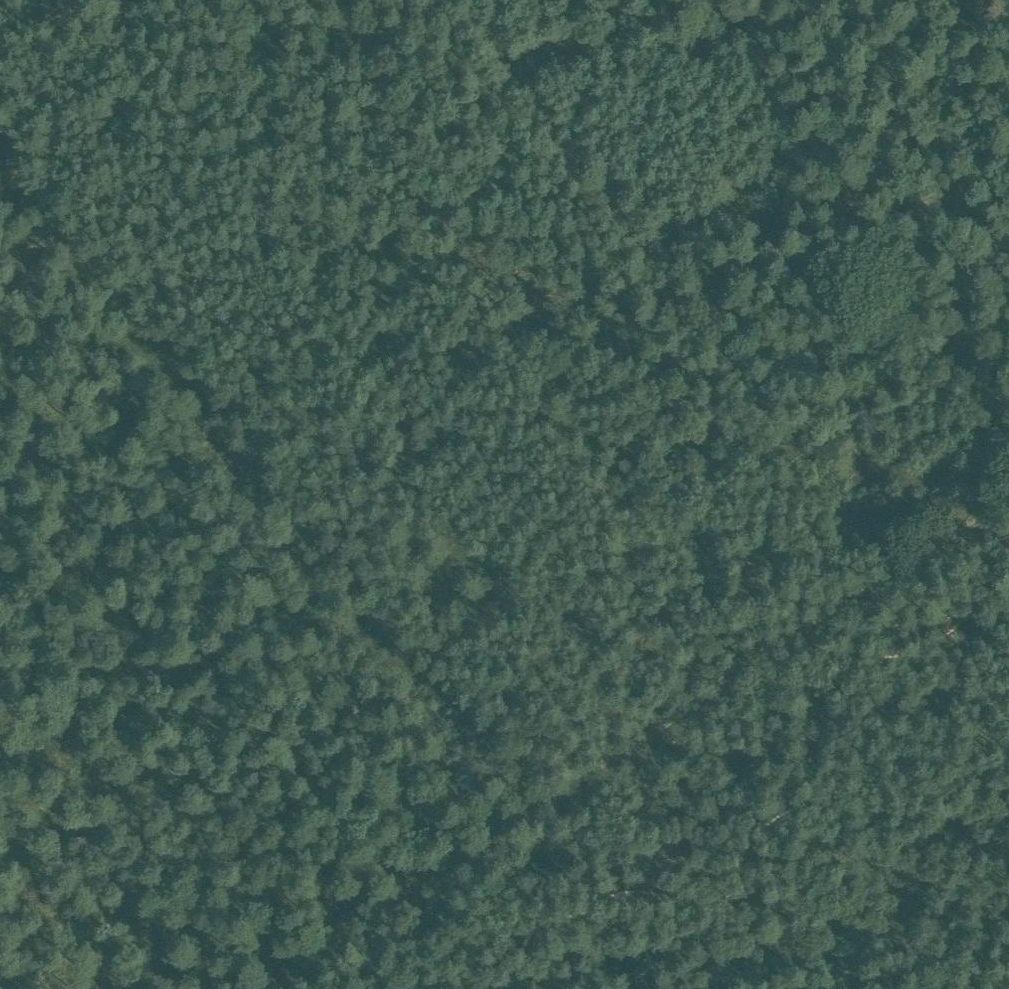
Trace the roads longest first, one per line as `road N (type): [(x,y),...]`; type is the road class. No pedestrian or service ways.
road 1 (track): [(1008,493),(270,988)]

